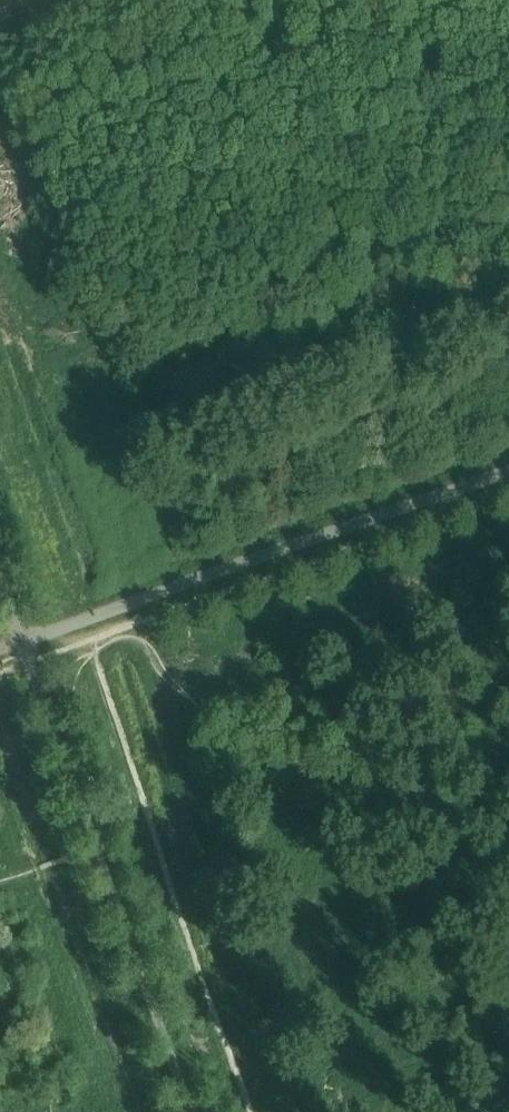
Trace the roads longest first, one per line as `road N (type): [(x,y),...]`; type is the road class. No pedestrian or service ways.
road 1 (track): [(508,480),(26,650)]

